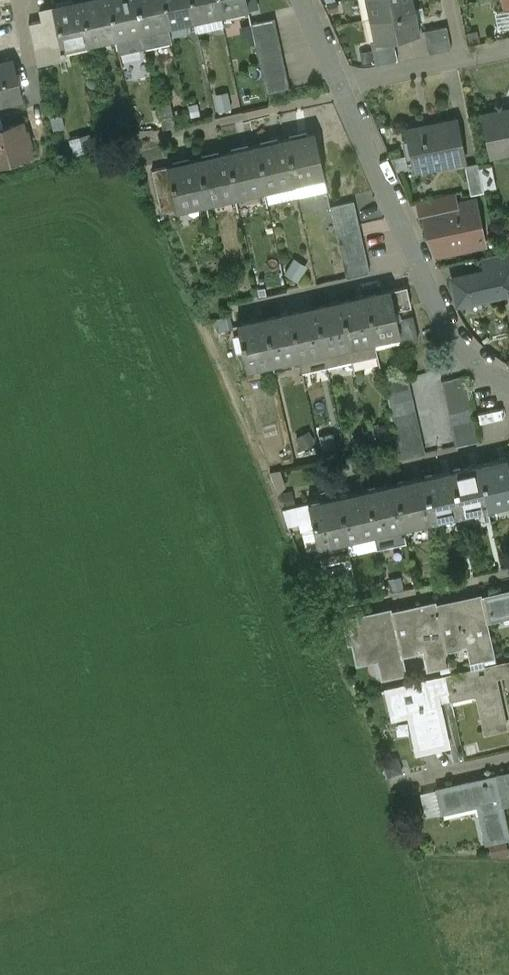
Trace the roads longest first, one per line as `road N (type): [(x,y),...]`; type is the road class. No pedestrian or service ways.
road 1 (residential): [(341,81),(446,320),(473,359),(508,383)]
road 2 (residential): [(508,49),(341,81)]

